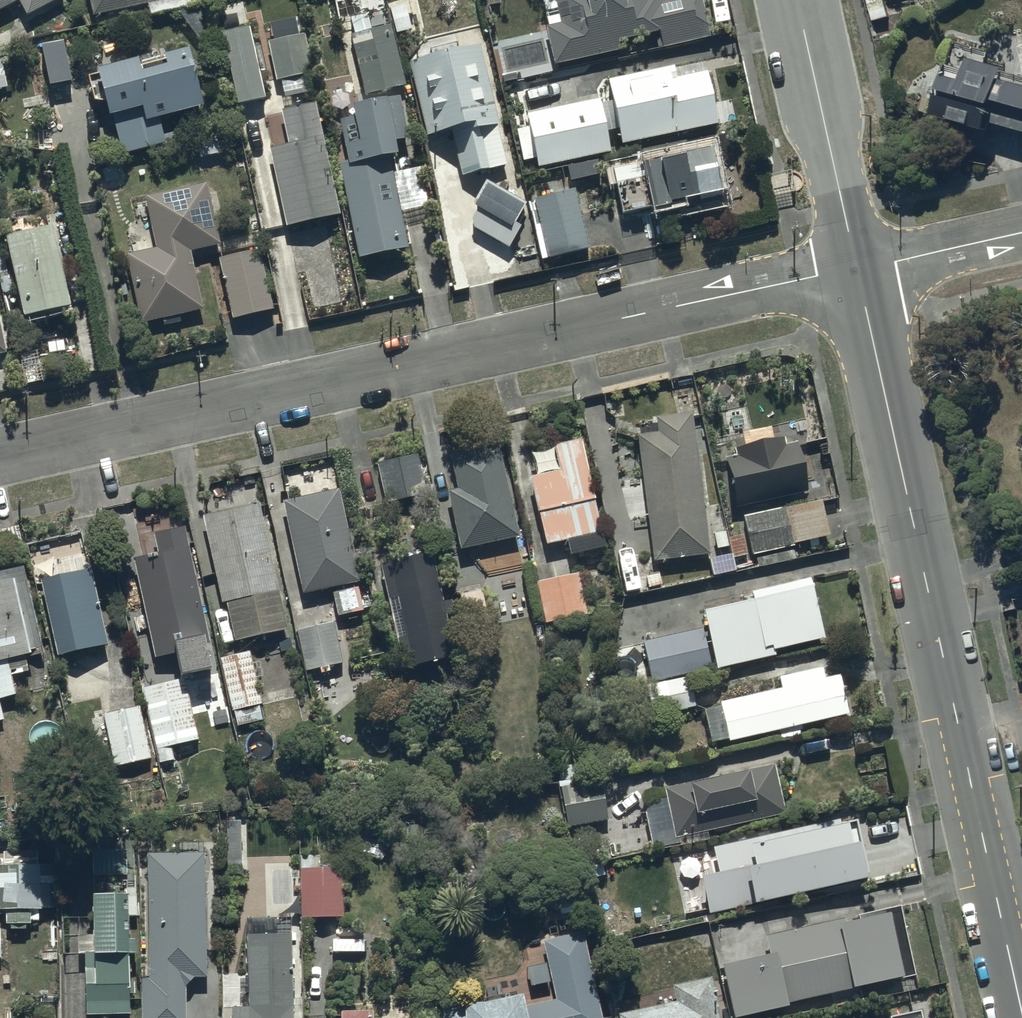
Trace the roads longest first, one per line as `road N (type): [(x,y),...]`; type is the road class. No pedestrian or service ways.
road 1 (residential): [(0,454),(857,269)]
road 2 (residential): [(1021,1017),(857,269)]
road 3 (residential): [(857,269),(797,0)]
road 4 (residential): [(857,269),(1021,232)]

